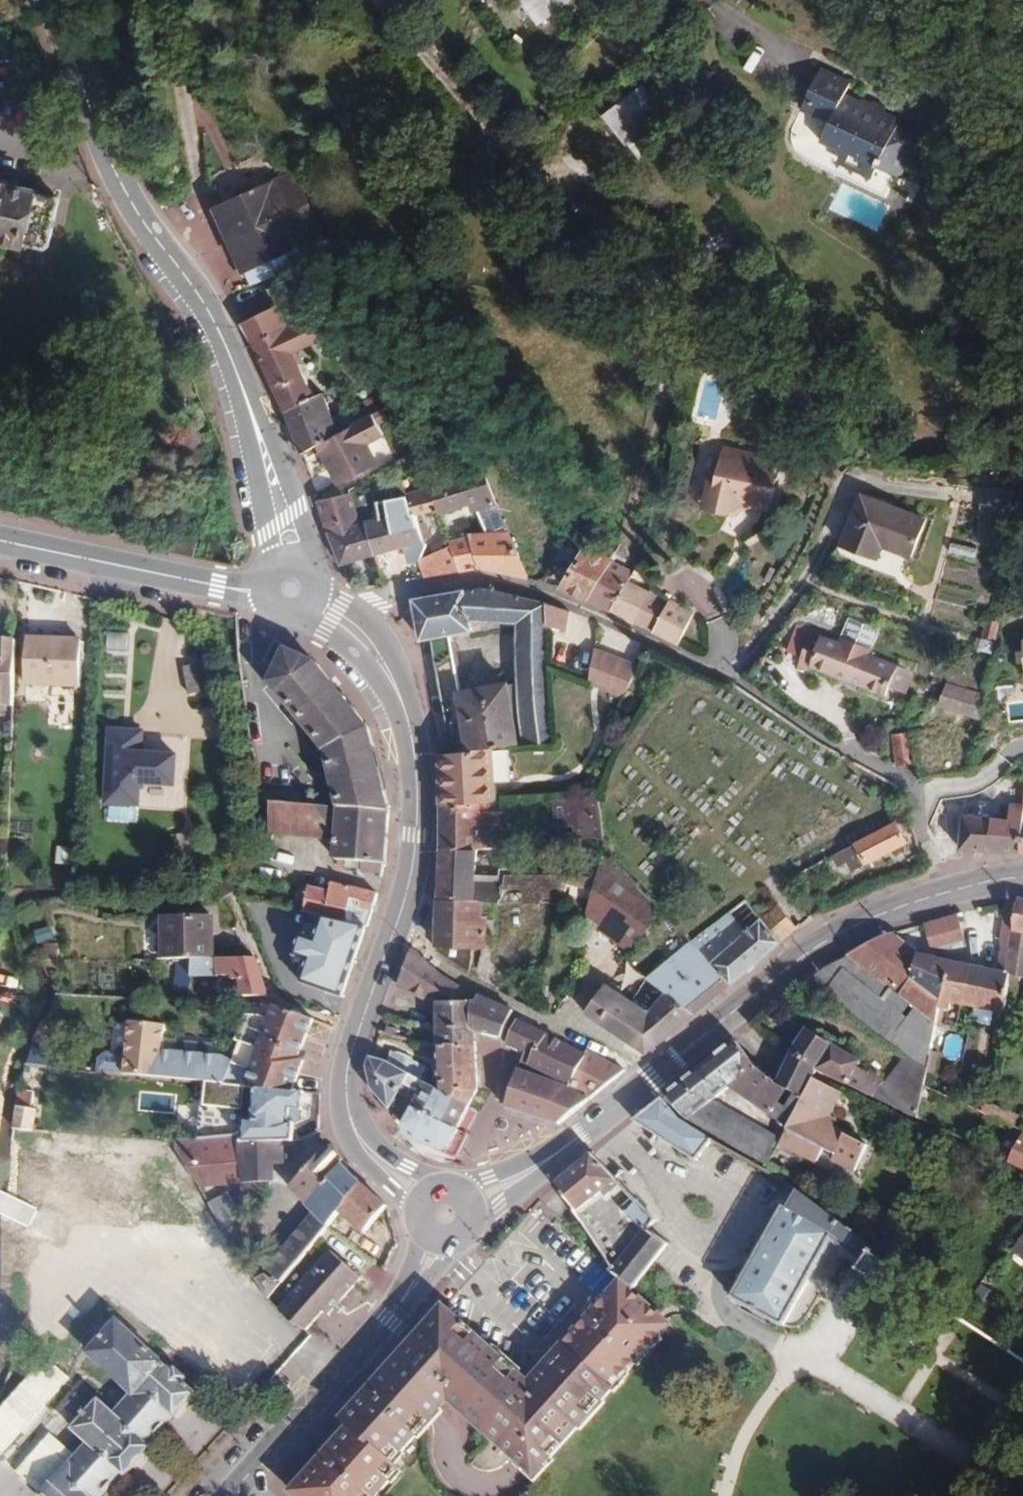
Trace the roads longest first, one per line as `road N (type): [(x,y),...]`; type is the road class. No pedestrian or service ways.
road 1 (residential): [(350,626),(394,596),(481,579),(550,594),(650,645),(730,667),(801,578),(847,478),(969,496)]
road 2 (tertiary): [(290,590),(284,510),(221,341),(154,237),(36,0)]
road 3 (track): [(388,0),(481,118),(577,212),(665,271)]
road 4 (primary): [(647,1080),(814,942),(870,912),(949,888)]
road 5 (primary): [(396,929),(416,835),(413,755),(384,666),(350,626)]
road 6 (primary): [(0,543),(235,592),(290,590)]
road 7 (residential): [(396,929),(457,977),(594,1042),(647,1080)]
road 8 (secondary): [(396,1307),(228,1495)]
road 9 (primary): [(360,1141),(346,1088),(396,929)]

